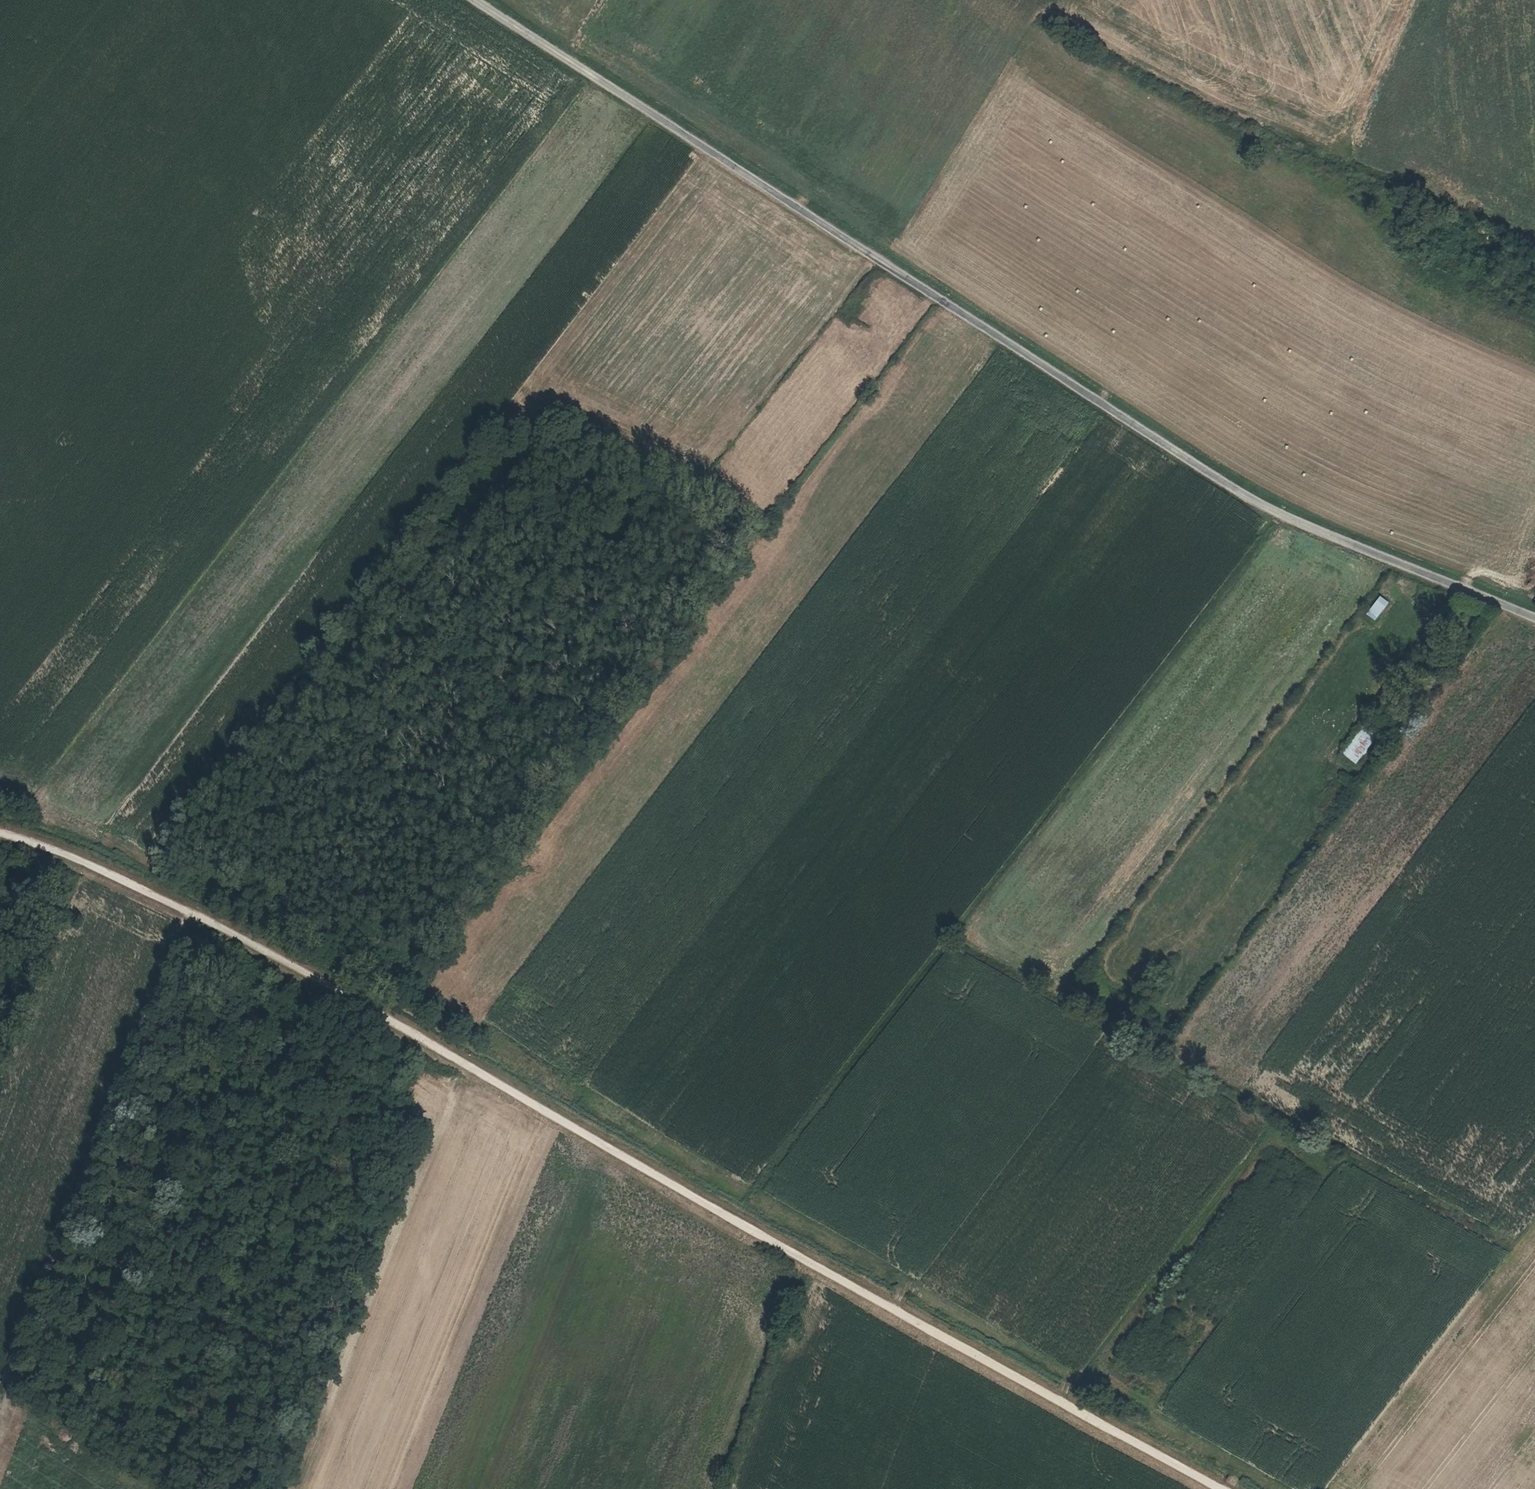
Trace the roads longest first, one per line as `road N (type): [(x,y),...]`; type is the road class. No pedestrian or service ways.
road 1 (track): [(0,837),(171,903),(1210,1488)]
road 2 (unclassified): [(468,0),(1290,529),(1534,623)]

